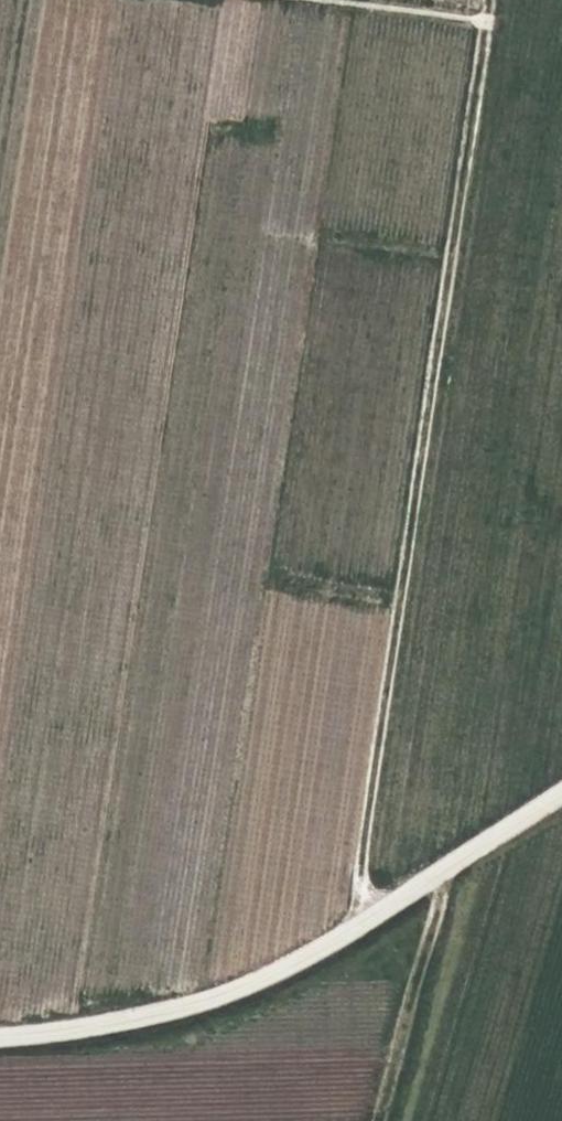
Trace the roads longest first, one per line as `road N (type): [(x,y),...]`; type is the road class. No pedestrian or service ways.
road 1 (unclassified): [(0,1035),(174,1011),(261,978),(561,796)]

